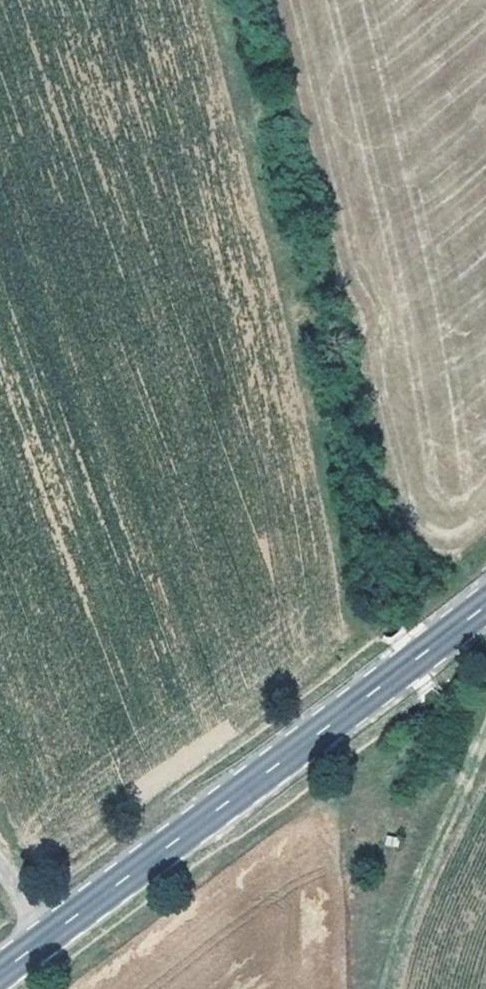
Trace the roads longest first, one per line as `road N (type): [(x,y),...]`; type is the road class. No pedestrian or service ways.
road 1 (primary): [(485,606),(0,973)]

